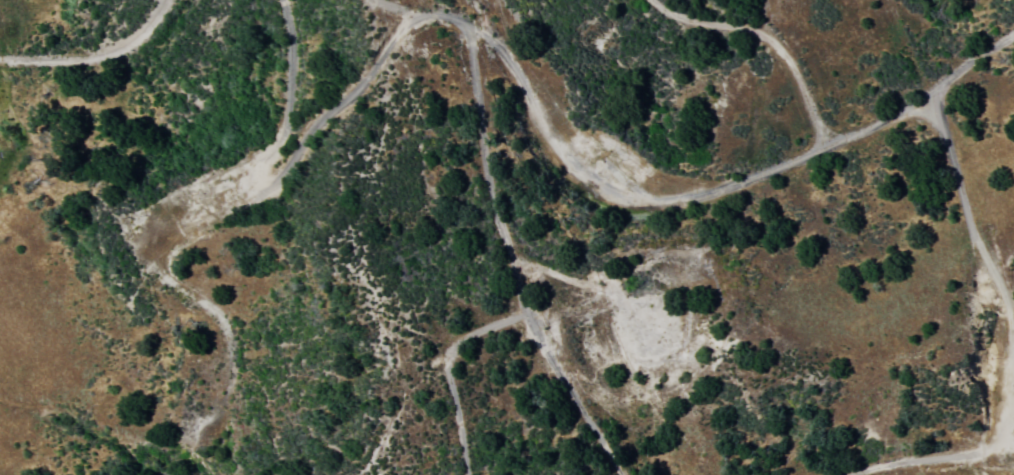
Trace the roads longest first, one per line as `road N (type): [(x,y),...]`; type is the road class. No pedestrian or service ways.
road 1 (residential): [(196,215),(267,186),(422,15),(443,14),(487,37),(590,182),(651,200),(732,188),(816,150),(884,118),(1013,34)]
road 2 (residential): [(940,84),(993,319),(998,428),(981,451),(844,474)]
road 3 (residential): [(620,474),(528,316),(487,179),(465,22)]
road 4 (residential): [(816,150),(801,88),(774,50),(741,28),(671,17),(647,0)]
road 5 (residential): [(267,186),(292,72),(282,0)]
road 6 (residential): [(166,0),(109,56),(0,59)]

